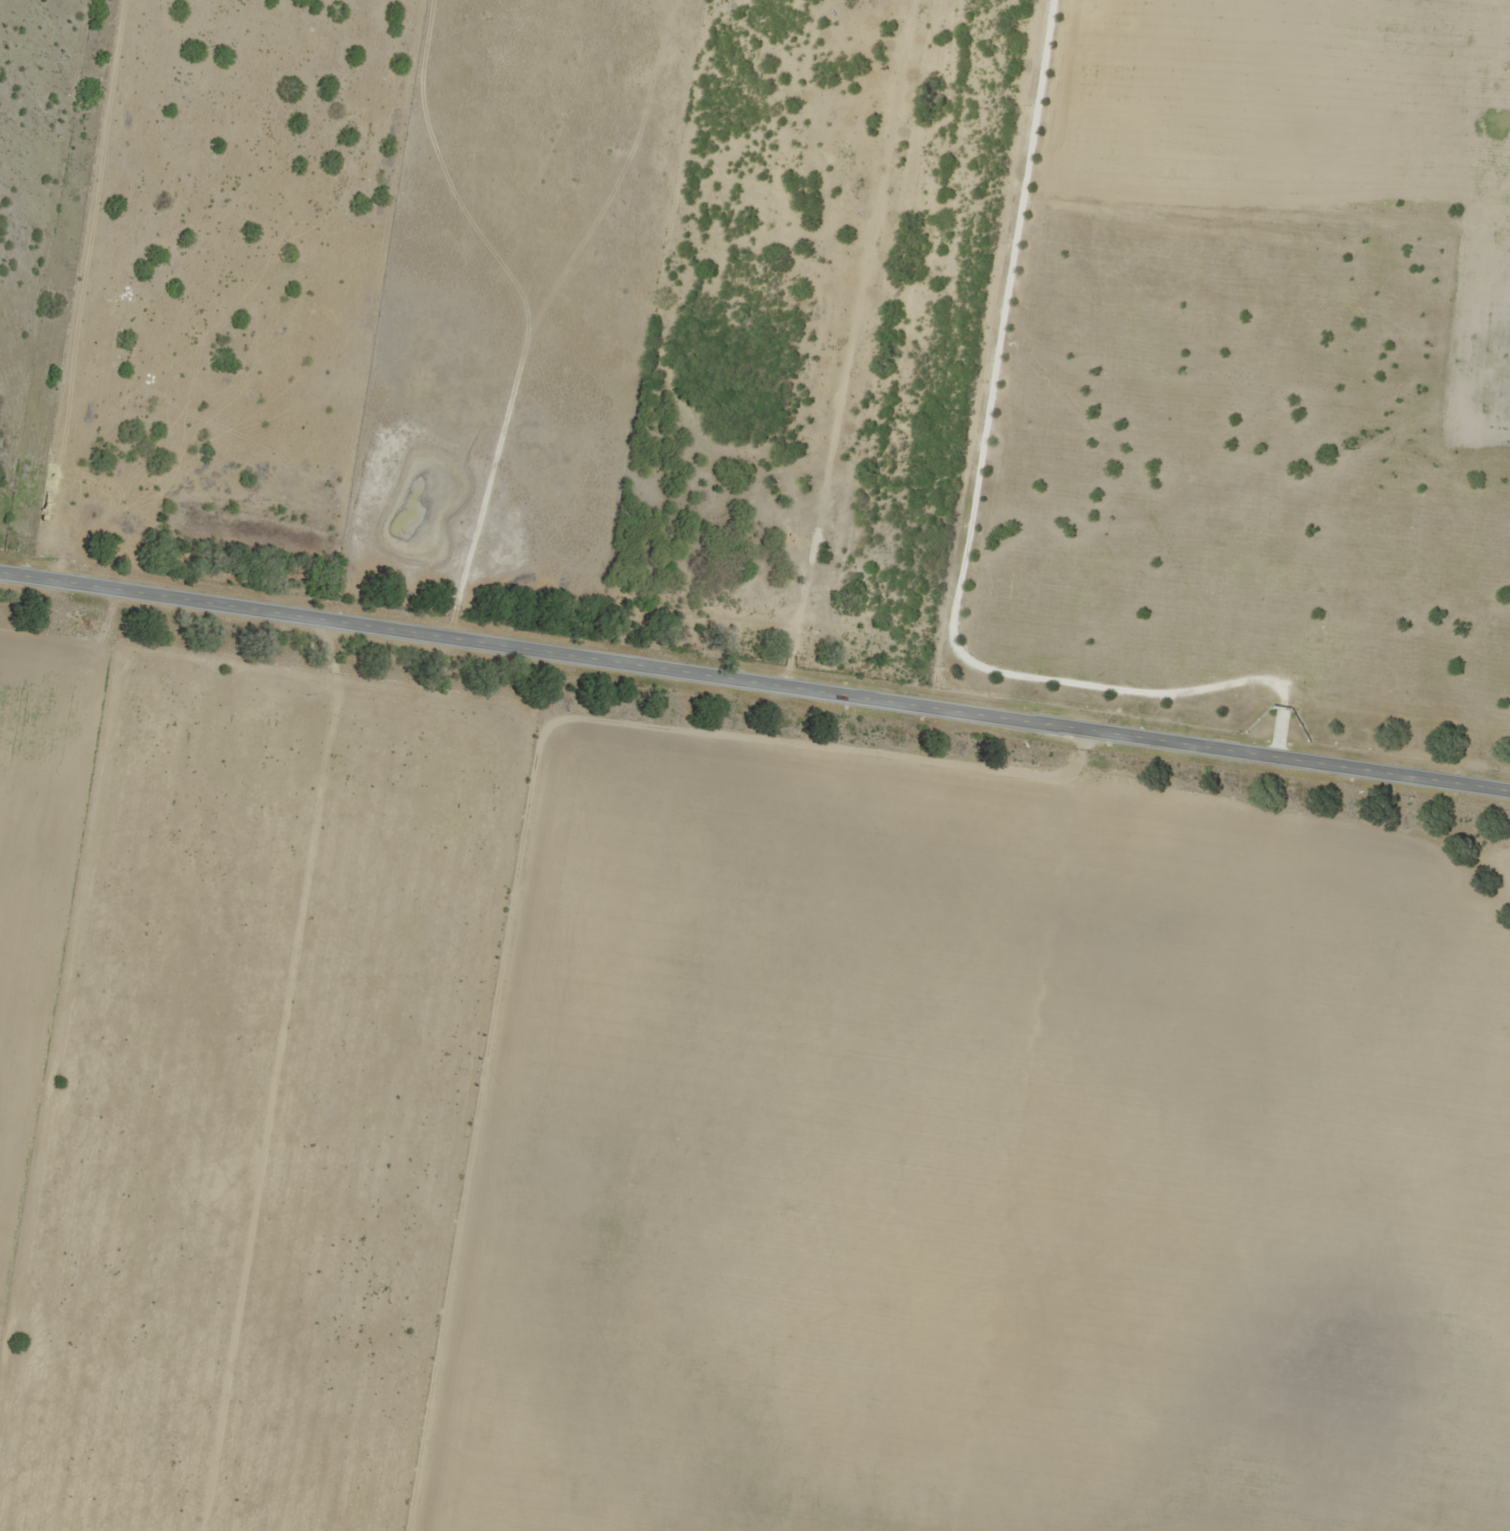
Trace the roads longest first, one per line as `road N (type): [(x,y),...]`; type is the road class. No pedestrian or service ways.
road 1 (secondary): [(1509,793),(0,573)]

